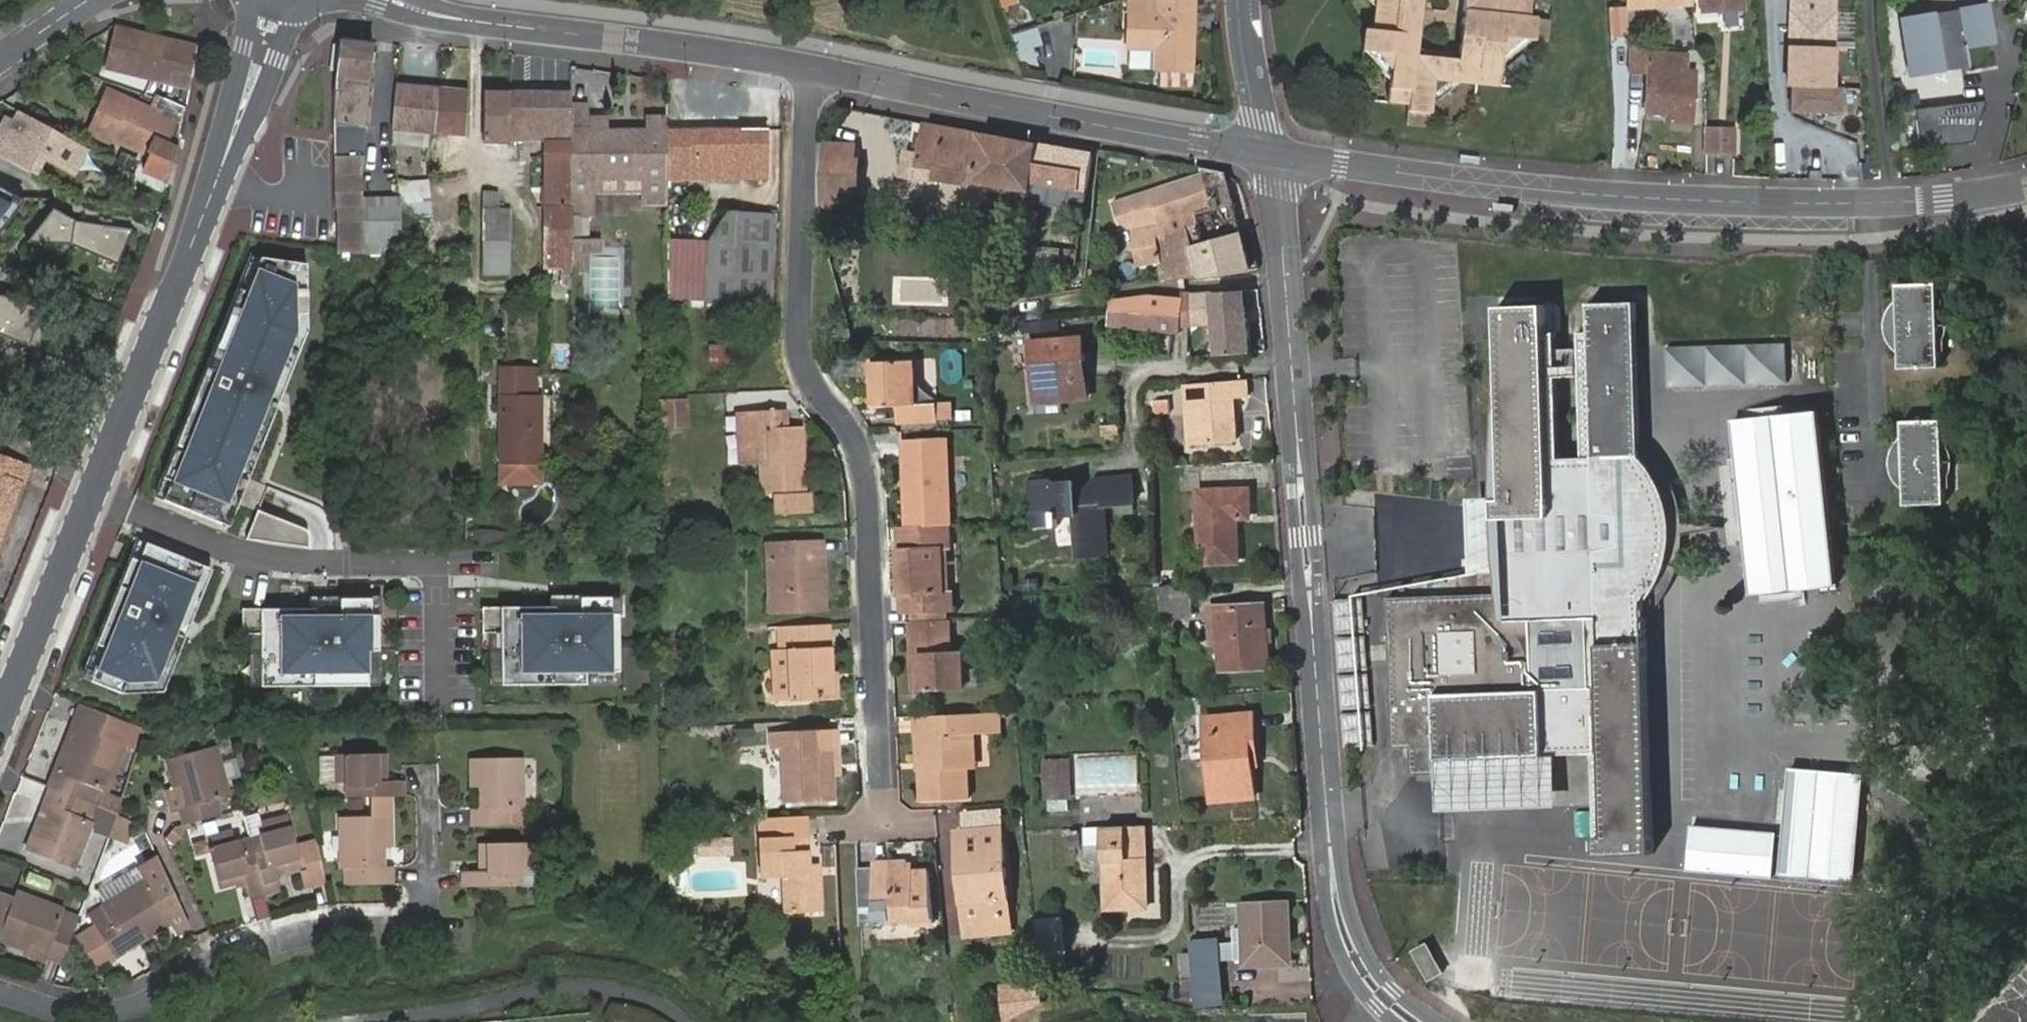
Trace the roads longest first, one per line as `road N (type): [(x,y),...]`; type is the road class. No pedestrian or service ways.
road 1 (residential): [(1416,1021),(1360,967),(1336,902),(1269,155)]
road 2 (secondary): [(0,723),(234,138),(275,0)]
road 3 (residential): [(883,824),(865,486),(857,446),(810,377),(798,335),(812,70)]
road 4 (tertiary): [(1269,155),(1522,188),(1715,201),(1920,202),(2026,186)]
road 5 (residential): [(425,784),(427,929),(304,934),(201,966),(127,1012),(27,1006),(0,995)]
road 6 (tertiary): [(812,70),(1269,155)]
road 7 (tertiary): [(395,0),(463,20),(812,70)]
road 8 (residential): [(1269,155),(1238,0)]

